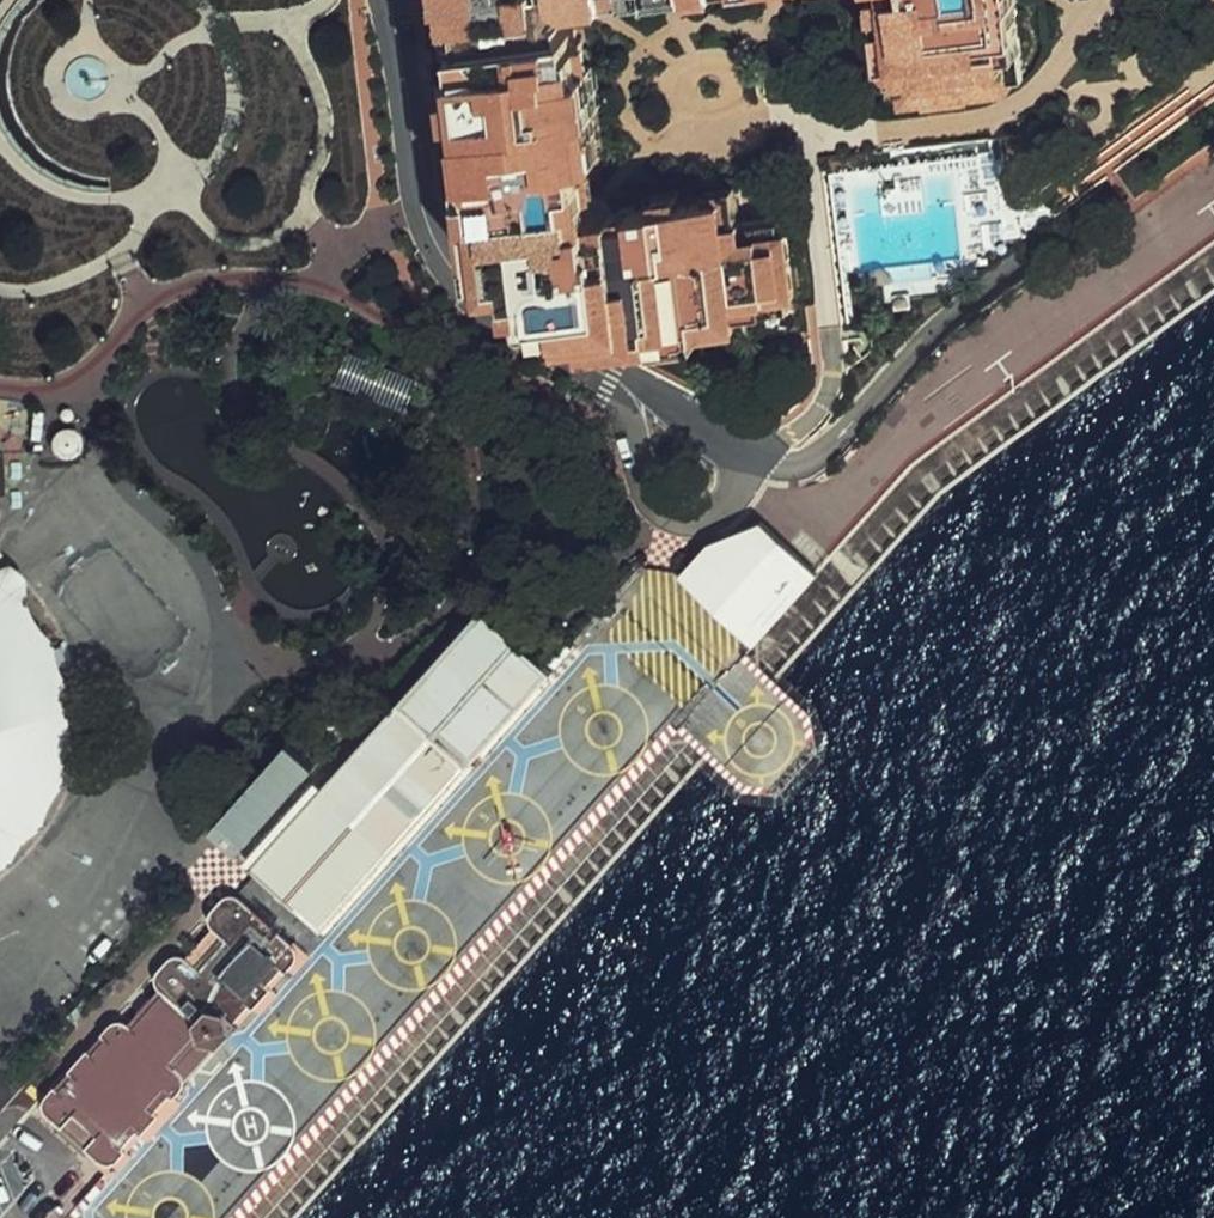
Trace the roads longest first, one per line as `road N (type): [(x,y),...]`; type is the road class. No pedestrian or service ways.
road 1 (residential): [(1213,128),(1031,261),(891,382),(818,462),(760,464),(740,452)]
road 2 (residential): [(391,0),(438,247),(469,288),(508,320),(612,376)]
road 3 (residential): [(612,376),(649,492),(669,517),(708,523),(734,493),(740,452)]
road 4 (residential): [(740,452),(634,377),(612,376)]

